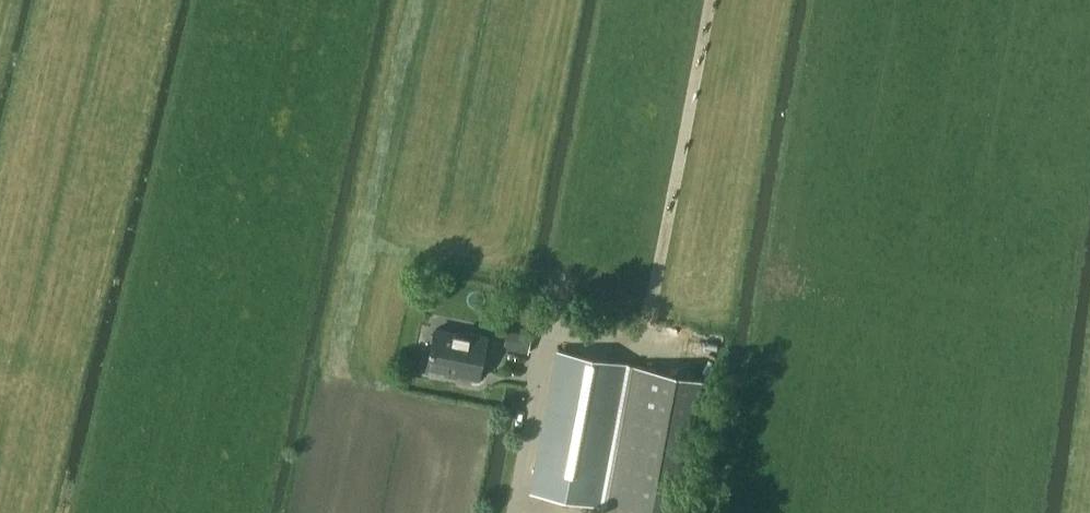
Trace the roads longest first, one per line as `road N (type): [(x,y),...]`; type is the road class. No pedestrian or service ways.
road 1 (track): [(711,0),(642,347),(550,331)]

